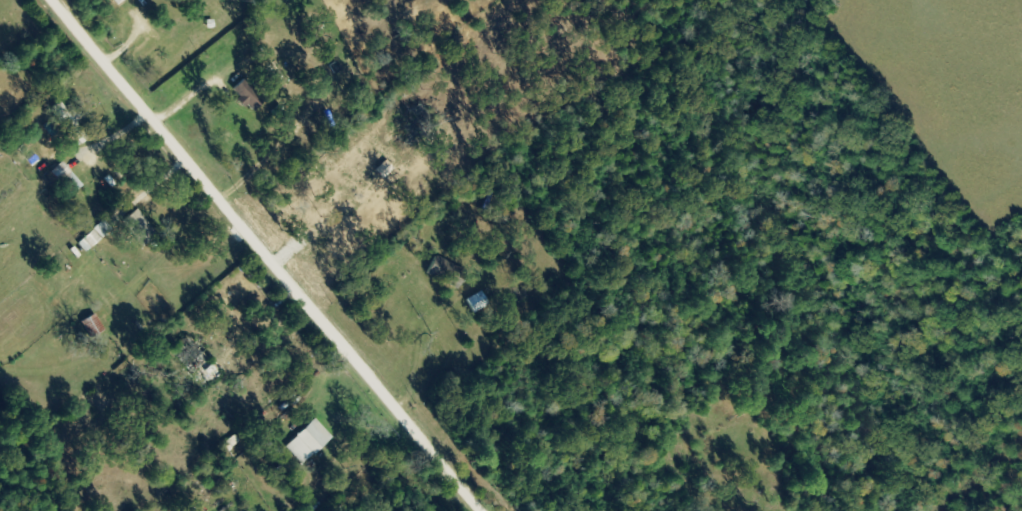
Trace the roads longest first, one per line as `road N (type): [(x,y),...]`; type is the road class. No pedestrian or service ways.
road 1 (residential): [(477,510),(51,0)]

